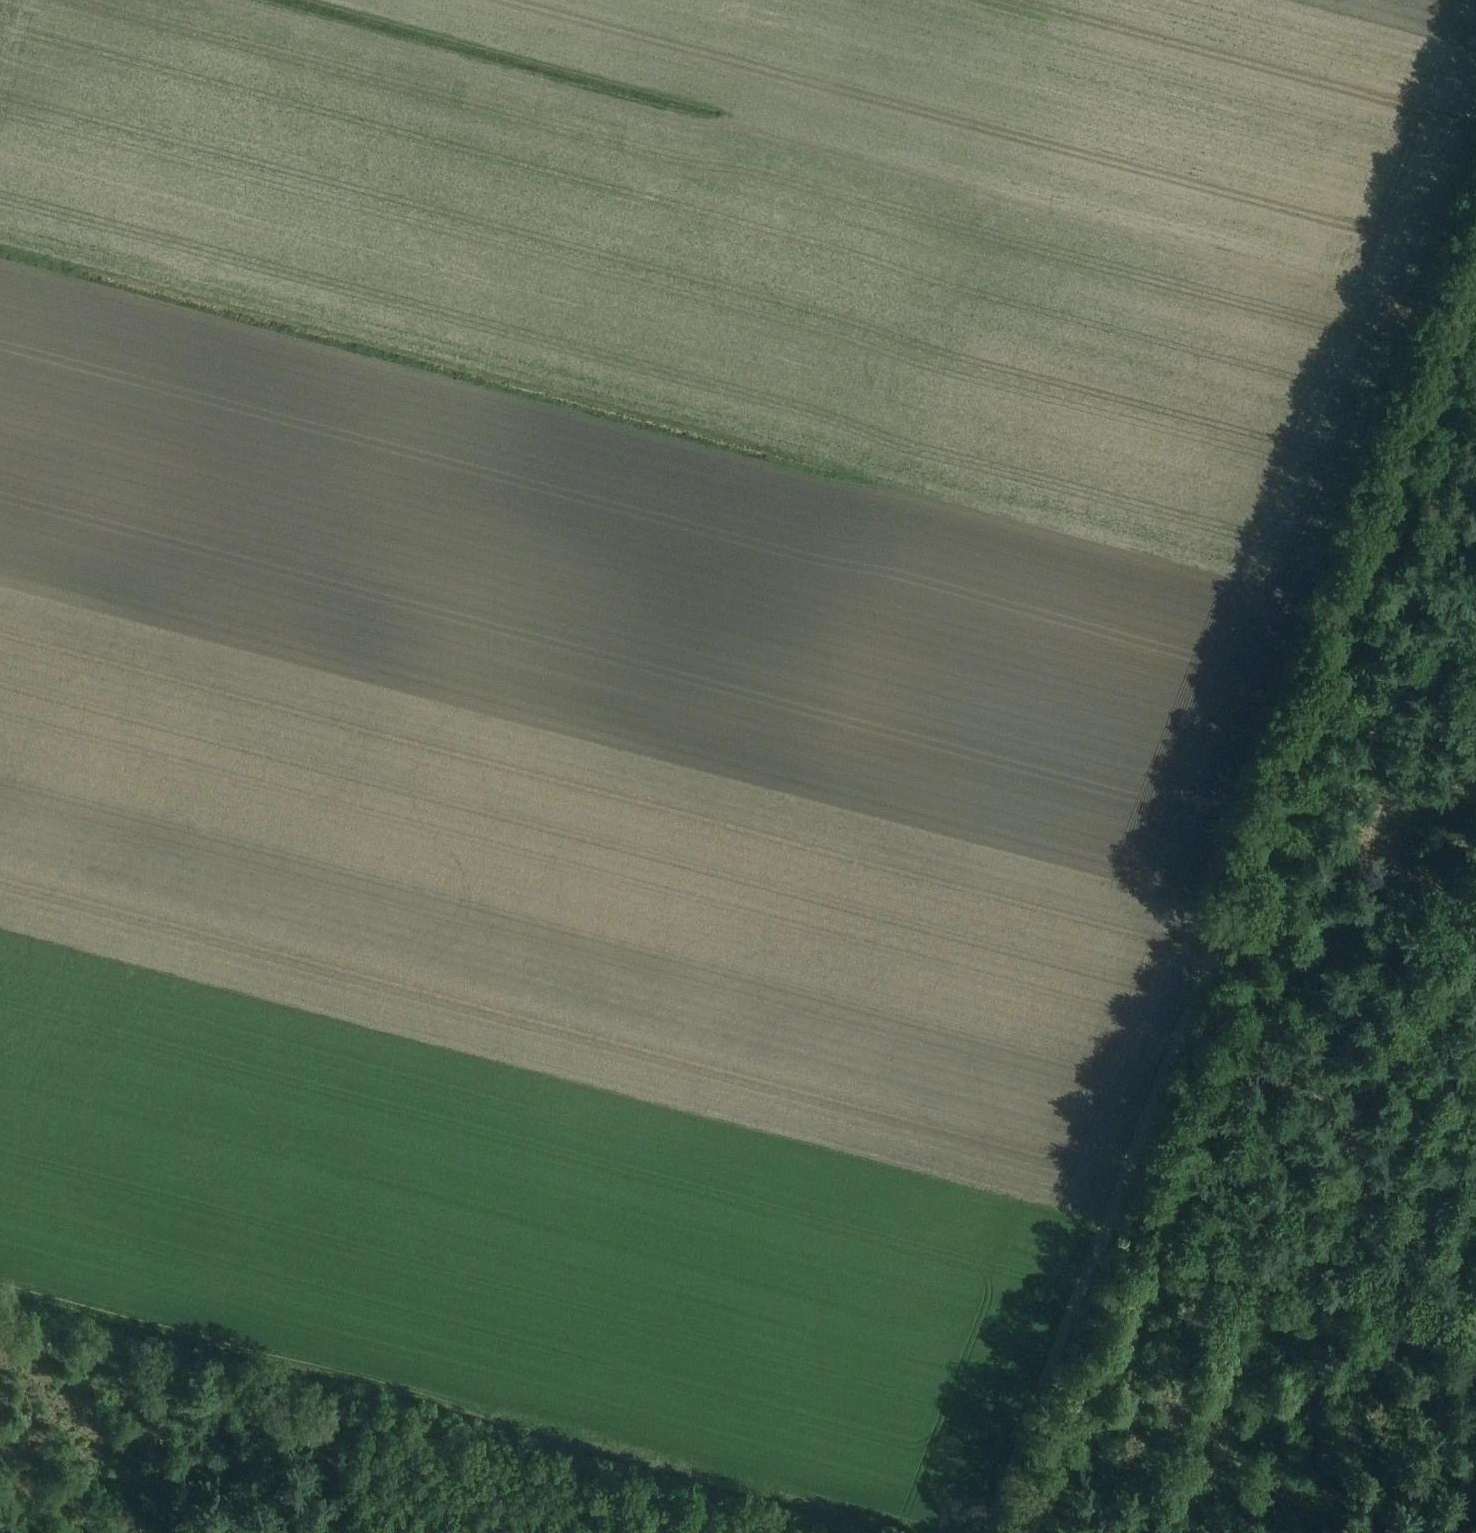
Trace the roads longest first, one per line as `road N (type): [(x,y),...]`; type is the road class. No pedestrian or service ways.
road 1 (track): [(1475,269),(1116,1222)]
road 2 (track): [(1116,1222),(1475,1319)]
road 3 (track): [(1116,1222),(995,1532)]

